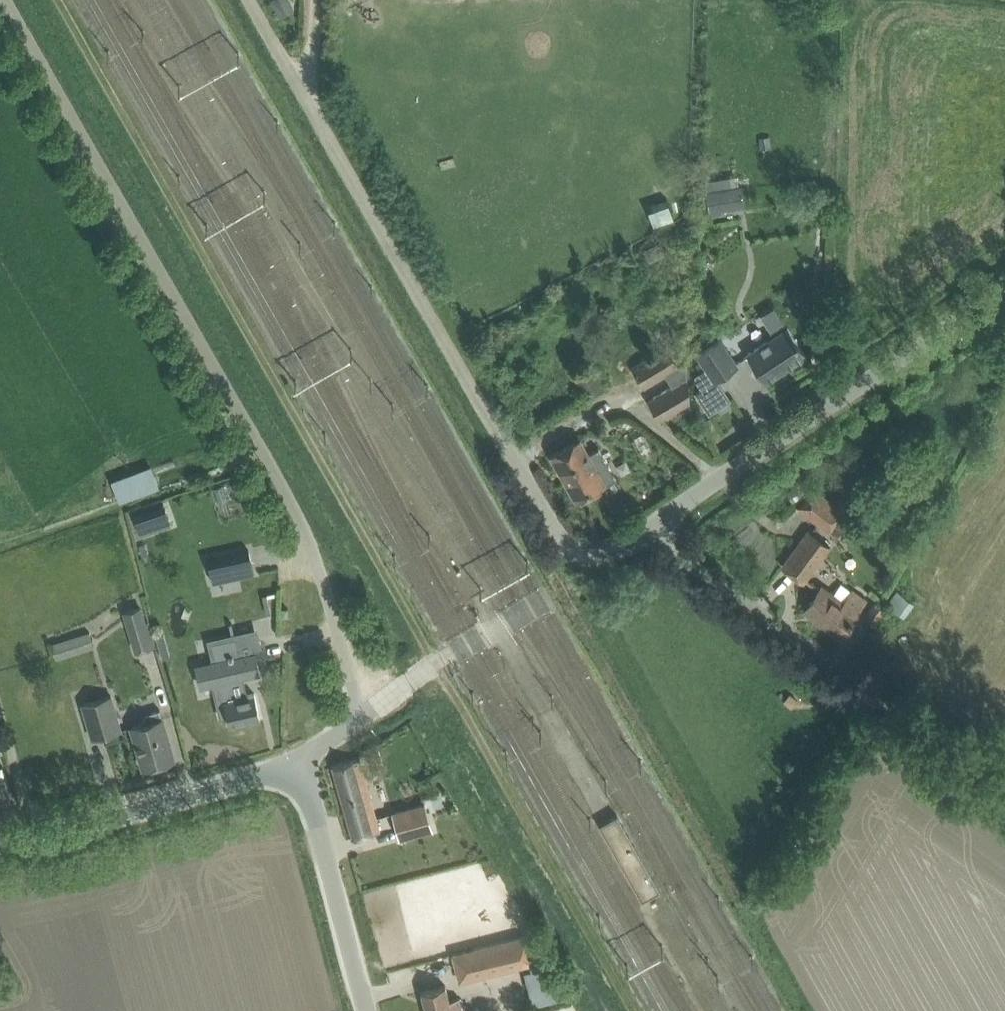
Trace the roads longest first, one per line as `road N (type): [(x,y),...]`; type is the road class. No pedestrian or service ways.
road 1 (unclassified): [(301,763),(358,723),(314,553),(6,0)]
road 2 (unclassified): [(253,0),(559,534),(592,555),(649,530)]
road 3 (unclassified): [(1004,794),(649,530)]
road 4 (unclassified): [(649,530),(1004,288)]
road 5 (unclassified): [(0,841),(74,829),(301,763)]
road 6 (unclassified): [(364,1010),(301,763)]

